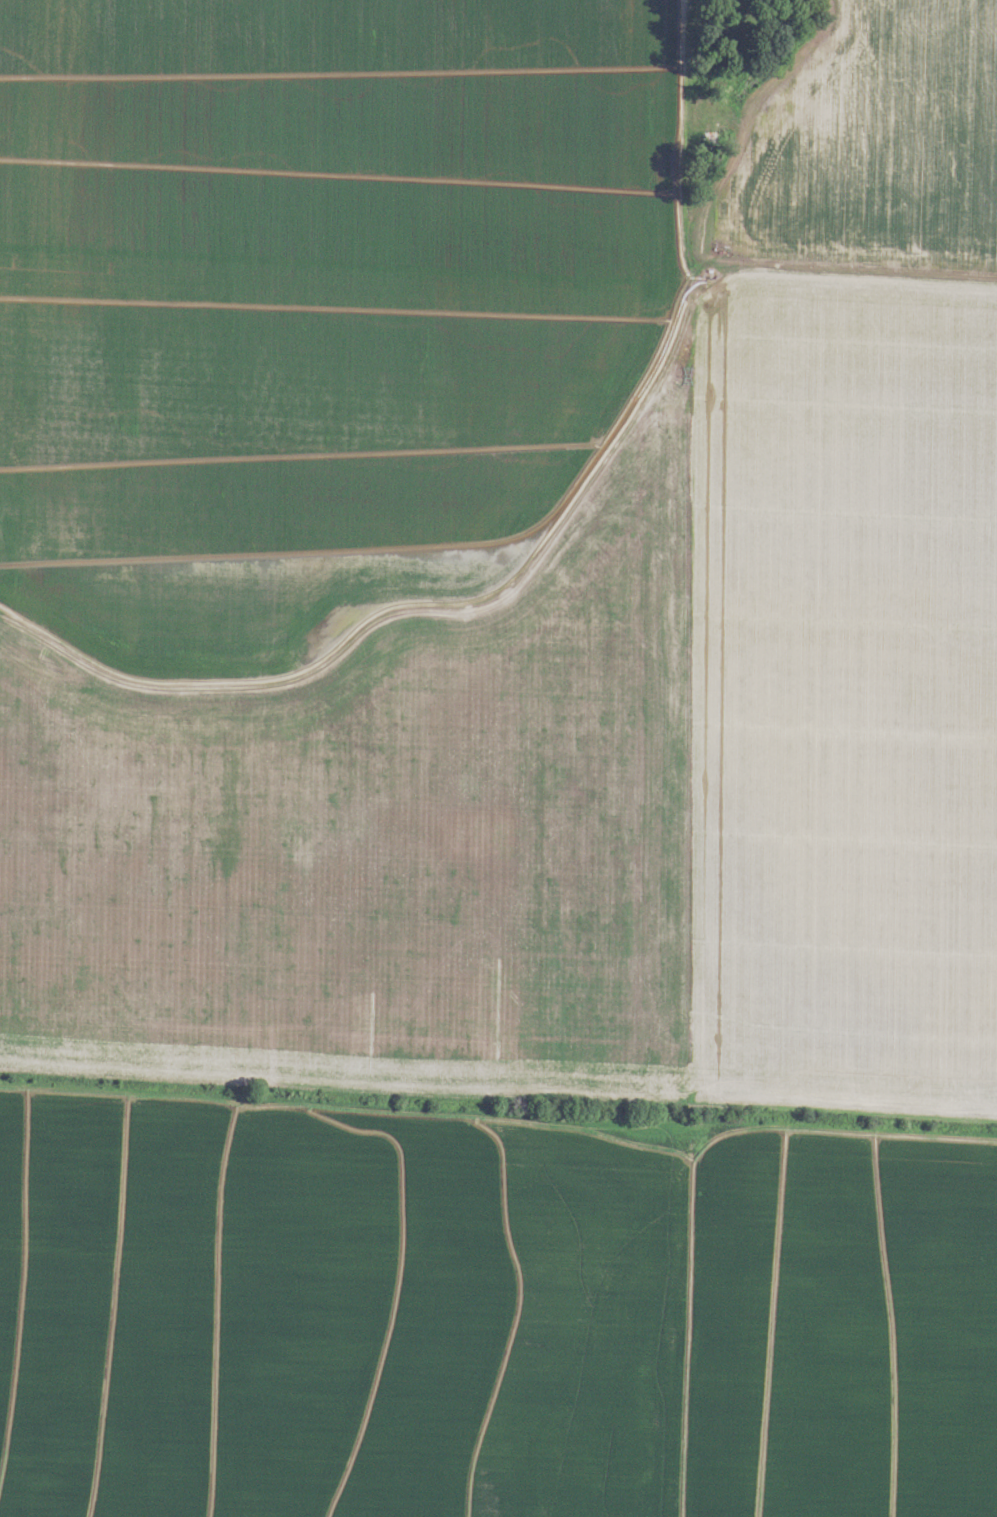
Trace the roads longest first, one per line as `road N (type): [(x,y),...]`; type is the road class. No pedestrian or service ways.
road 1 (residential): [(828,0),(827,21),(751,107),(731,168),(706,203),(701,239),(709,258),(996,275)]

